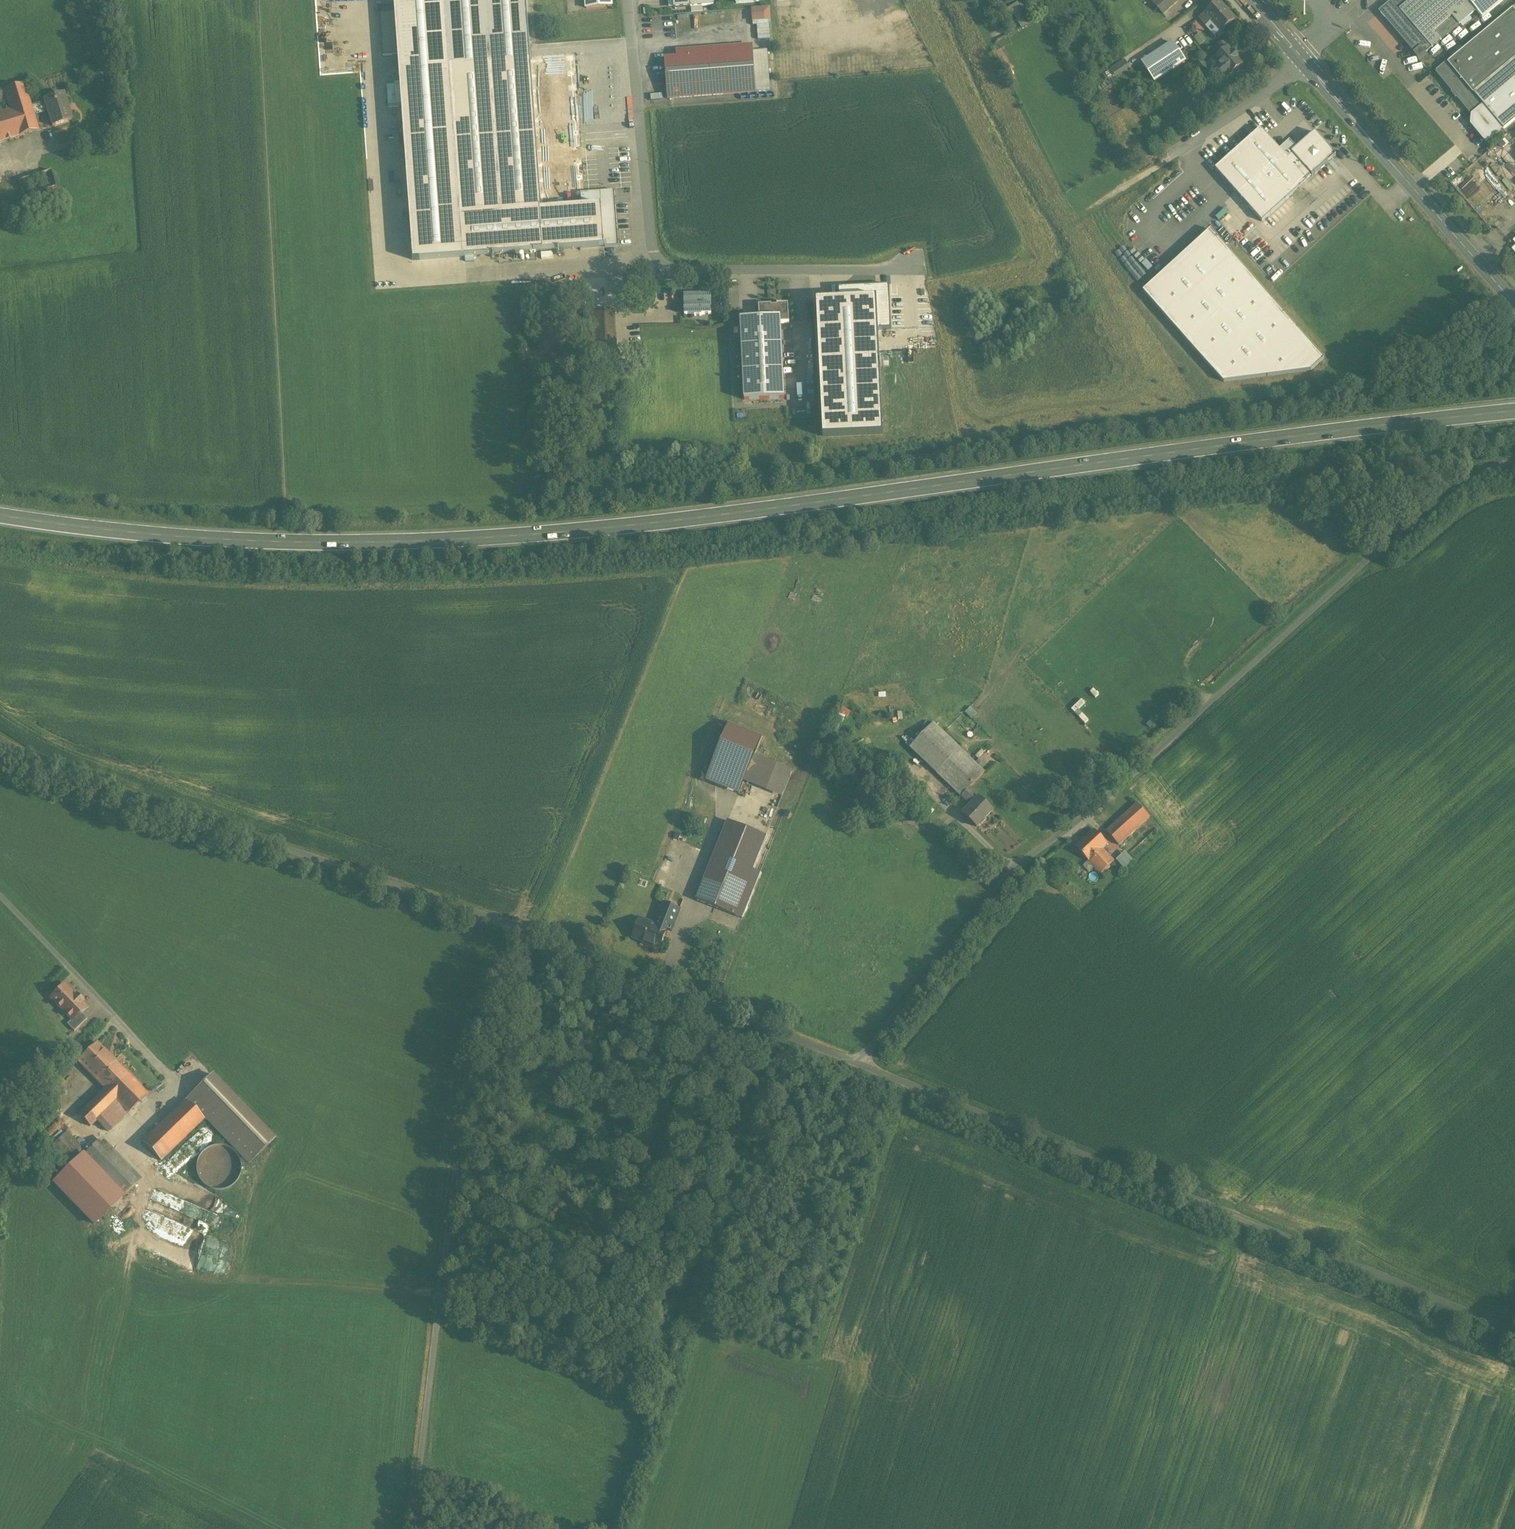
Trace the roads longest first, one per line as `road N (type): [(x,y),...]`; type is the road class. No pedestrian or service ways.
road 1 (primary): [(1514,415),(488,538),(210,538),(0,515)]
road 2 (unclassified): [(1514,465),(1460,479),(1135,770),(1030,852),(855,1058)]
road 3 (unclassified): [(855,1058),(1514,1324)]
road 4 (unclassified): [(519,927),(469,1094),(433,1309),(410,1528)]
road 5 (unclassified): [(0,739),(307,859),(519,927)]
road 6 (residential): [(626,0),(657,261),(681,272),(913,266)]
road 7 (tertiary): [(1514,304),(1250,0)]
road 8 (unclassified): [(519,927),(855,1058)]

